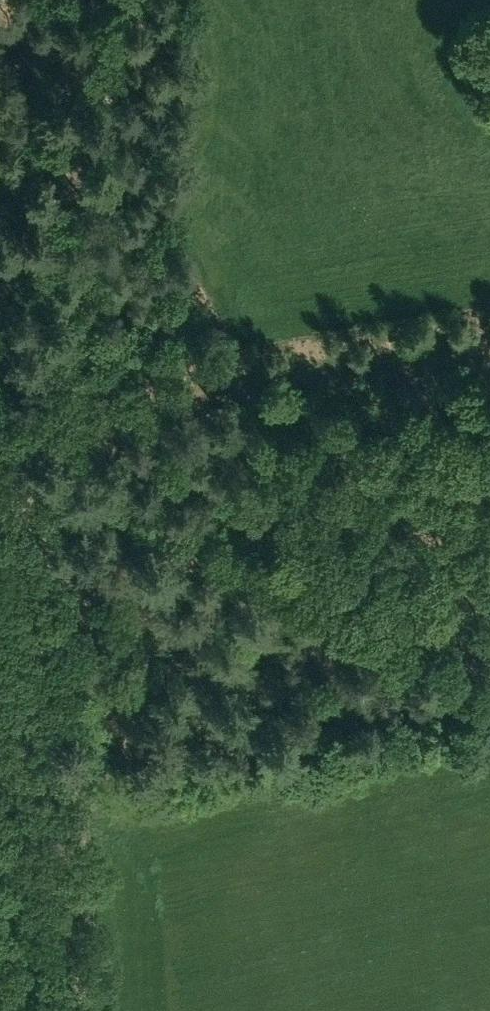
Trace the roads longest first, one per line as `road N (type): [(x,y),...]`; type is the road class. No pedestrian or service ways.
road 1 (track): [(61,1010),(29,416)]
road 2 (track): [(29,416),(489,676)]
road 3 (track): [(29,416),(76,418),(489,344)]
road 4 (track): [(109,0),(93,50),(29,416),(0,435)]

